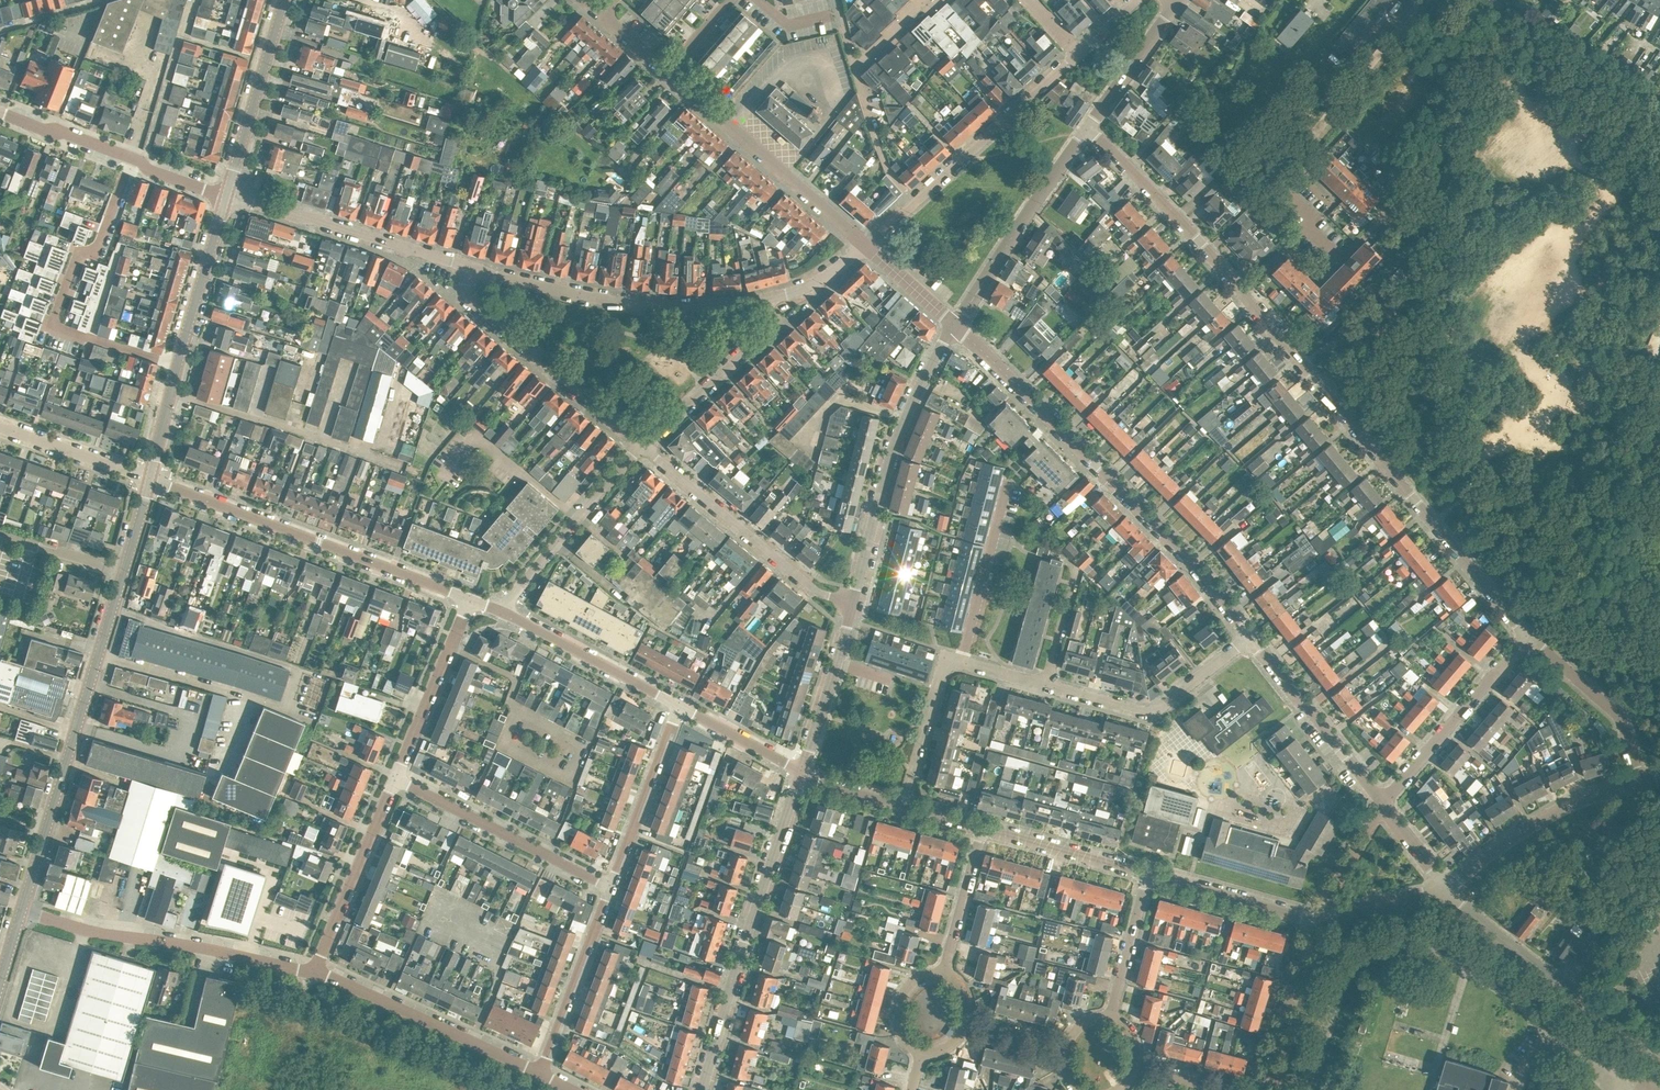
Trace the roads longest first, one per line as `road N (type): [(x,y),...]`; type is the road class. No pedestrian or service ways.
road 1 (residential): [(21,910),(149,480)]
road 2 (residential): [(1526,637),(1242,293)]
road 3 (residential): [(1251,637),(1190,562),(954,326)]
road 4 (residential): [(470,599),(149,480)]
road 5 (residential): [(703,1089),(801,772)]
road 6 (residential): [(177,364),(55,327),(77,252),(96,248),(129,157)]
road 7 (residential): [(314,972),(90,932),(21,910)]
road 8 (residential): [(765,300),(603,300),(471,267)]
road 9 (residential): [(852,603),(896,443),(954,326)]
road 10 (residential): [(1077,54),(866,246)]
road 11 (unclassified): [(1659,1047),(1525,954),(1447,887)]
road 12 (residential): [(866,246),(666,71)]
road 13 (residential): [(852,603),(816,590),(644,446)]
road 14 (residential): [(644,446),(468,301),(471,267)]
road 15 (residential): [(471,267),(227,196)]
road 16 (residential): [(538,1072),(314,972)]
road 17 (residential): [(611,885),(395,779)]
road 18 (residential): [(1088,129),(954,326)]
road 19 (residential): [(1046,685),(1153,711),(1251,637)]
road 20 (residential): [(1242,293),(1088,129)]
road 21 (residential): [(1447,887),(1545,816),(1639,783)]
road 22 (residential): [(1383,803),(1526,637)]
road 23 (residential): [(505,612),(644,446)]
road 24 (residential): [(1383,803),(1251,637)]
road 25 (residential): [(314,972),(395,779)]
road 26 (residential): [(227,196),(284,0)]
road 27 (residential): [(538,1072),(611,885)]
road 28 (residential): [(644,446),(766,335),(765,300)]
road 29 (residential): [(679,707),(505,612)]
road 30 (residential): [(395,779),(470,599)]
road 31 (residential): [(1639,783),(1612,709),(1526,637)]
road 32 (residential): [(611,885),(679,707)]
road 33 (residential): [(961,663),(1008,484)]
road 34 (residential): [(1260,1089),(1313,920)]
road 35 (residential): [(801,772),(852,603)]
road 36 (residential): [(177,364),(227,196)]
road 37 (residential): [(1149,875),(983,829)]
road 38 (residential): [(1313,920),(1149,875)]
road 39 (residential): [(903,808),(940,677),(951,661),(961,663)]
road 40 (residential): [(149,480),(0,426)]
road 41 (residential): [(1088,129),(1176,4)]
road 42 (residential): [(1110,1019),(1149,875)]
road 43 (residential): [(944,972),(983,829)]
road 44 (residential): [(1291,195),(1316,220),(1242,293)]
road 45 (residential): [(801,772),(679,707)]
road 46 (residential): [(1313,920),(1447,887)]
road 47 (residential): [(1313,920),(1383,803)]
road 48 (residential): [(129,157),(0,114)]
road 49 (residential): [(1046,685),(1078,569)]

